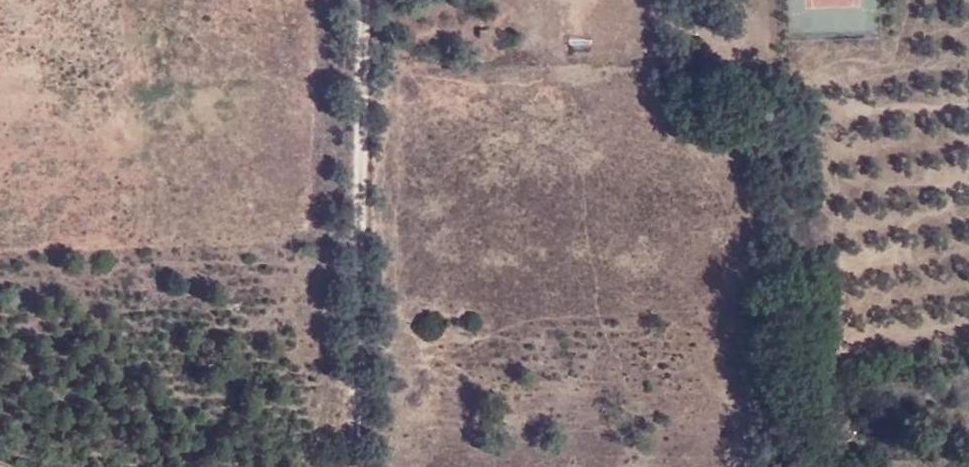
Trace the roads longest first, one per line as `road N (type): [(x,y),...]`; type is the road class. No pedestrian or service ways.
road 1 (track): [(351,466),(358,0)]

